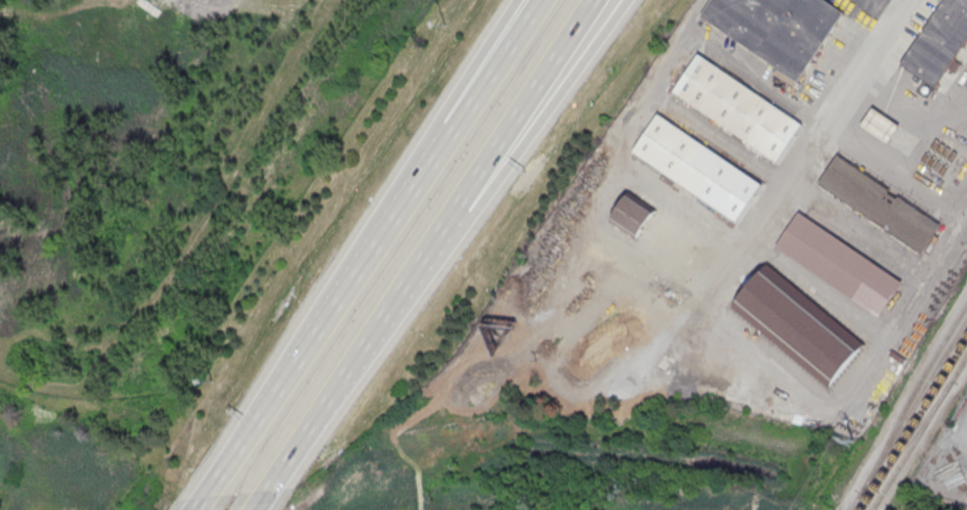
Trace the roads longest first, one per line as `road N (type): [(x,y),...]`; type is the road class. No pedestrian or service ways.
road 1 (motorway): [(394,300),(594,0)]
road 2 (motorway): [(394,300),(444,252),(598,43)]
road 3 (motorway): [(541,0),(385,230)]
road 4 (motorway): [(516,0),(450,102),(385,230)]
road 5 (motorway): [(339,297),(204,499)]
road 6 (motorway): [(318,412),(394,300)]

